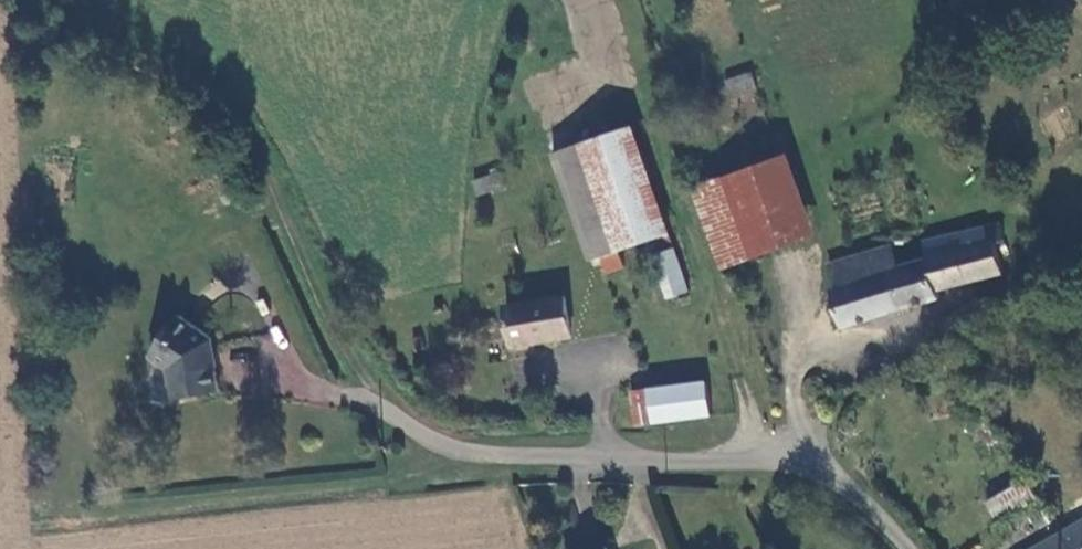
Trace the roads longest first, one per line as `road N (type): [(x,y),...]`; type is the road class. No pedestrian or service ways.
road 1 (unclassified): [(377,394),(421,435),(467,453),(814,451),(909,548)]
road 2 (track): [(212,85),(256,149),(321,303),(377,394)]

